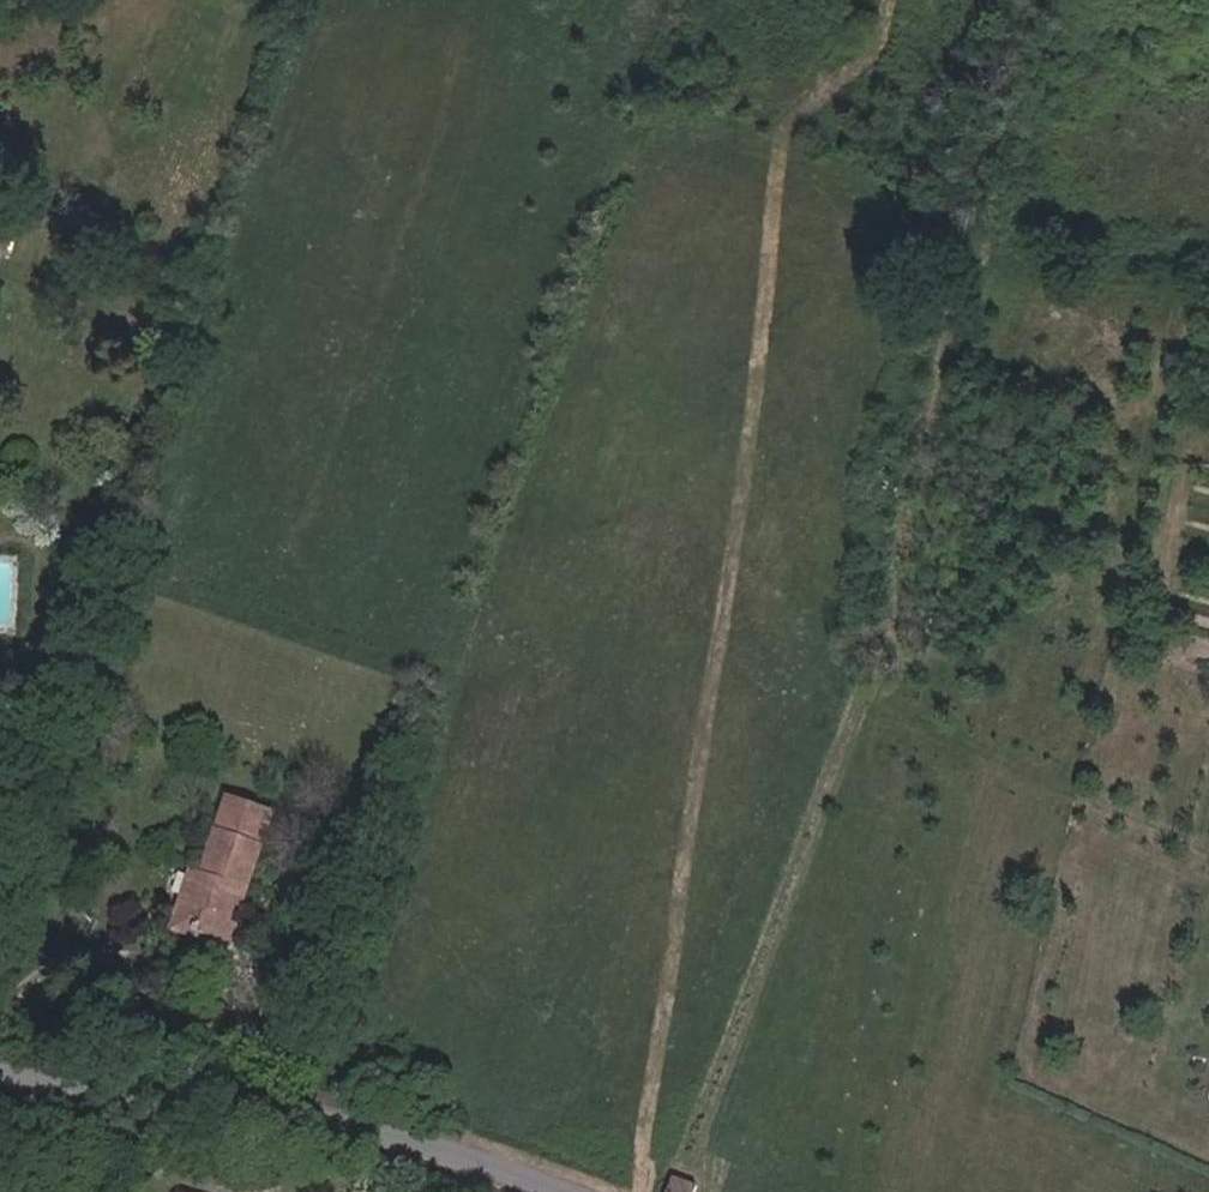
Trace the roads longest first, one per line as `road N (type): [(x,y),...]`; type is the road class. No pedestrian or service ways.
road 1 (tertiary): [(539,1191),(262,1107),(0,1065)]

